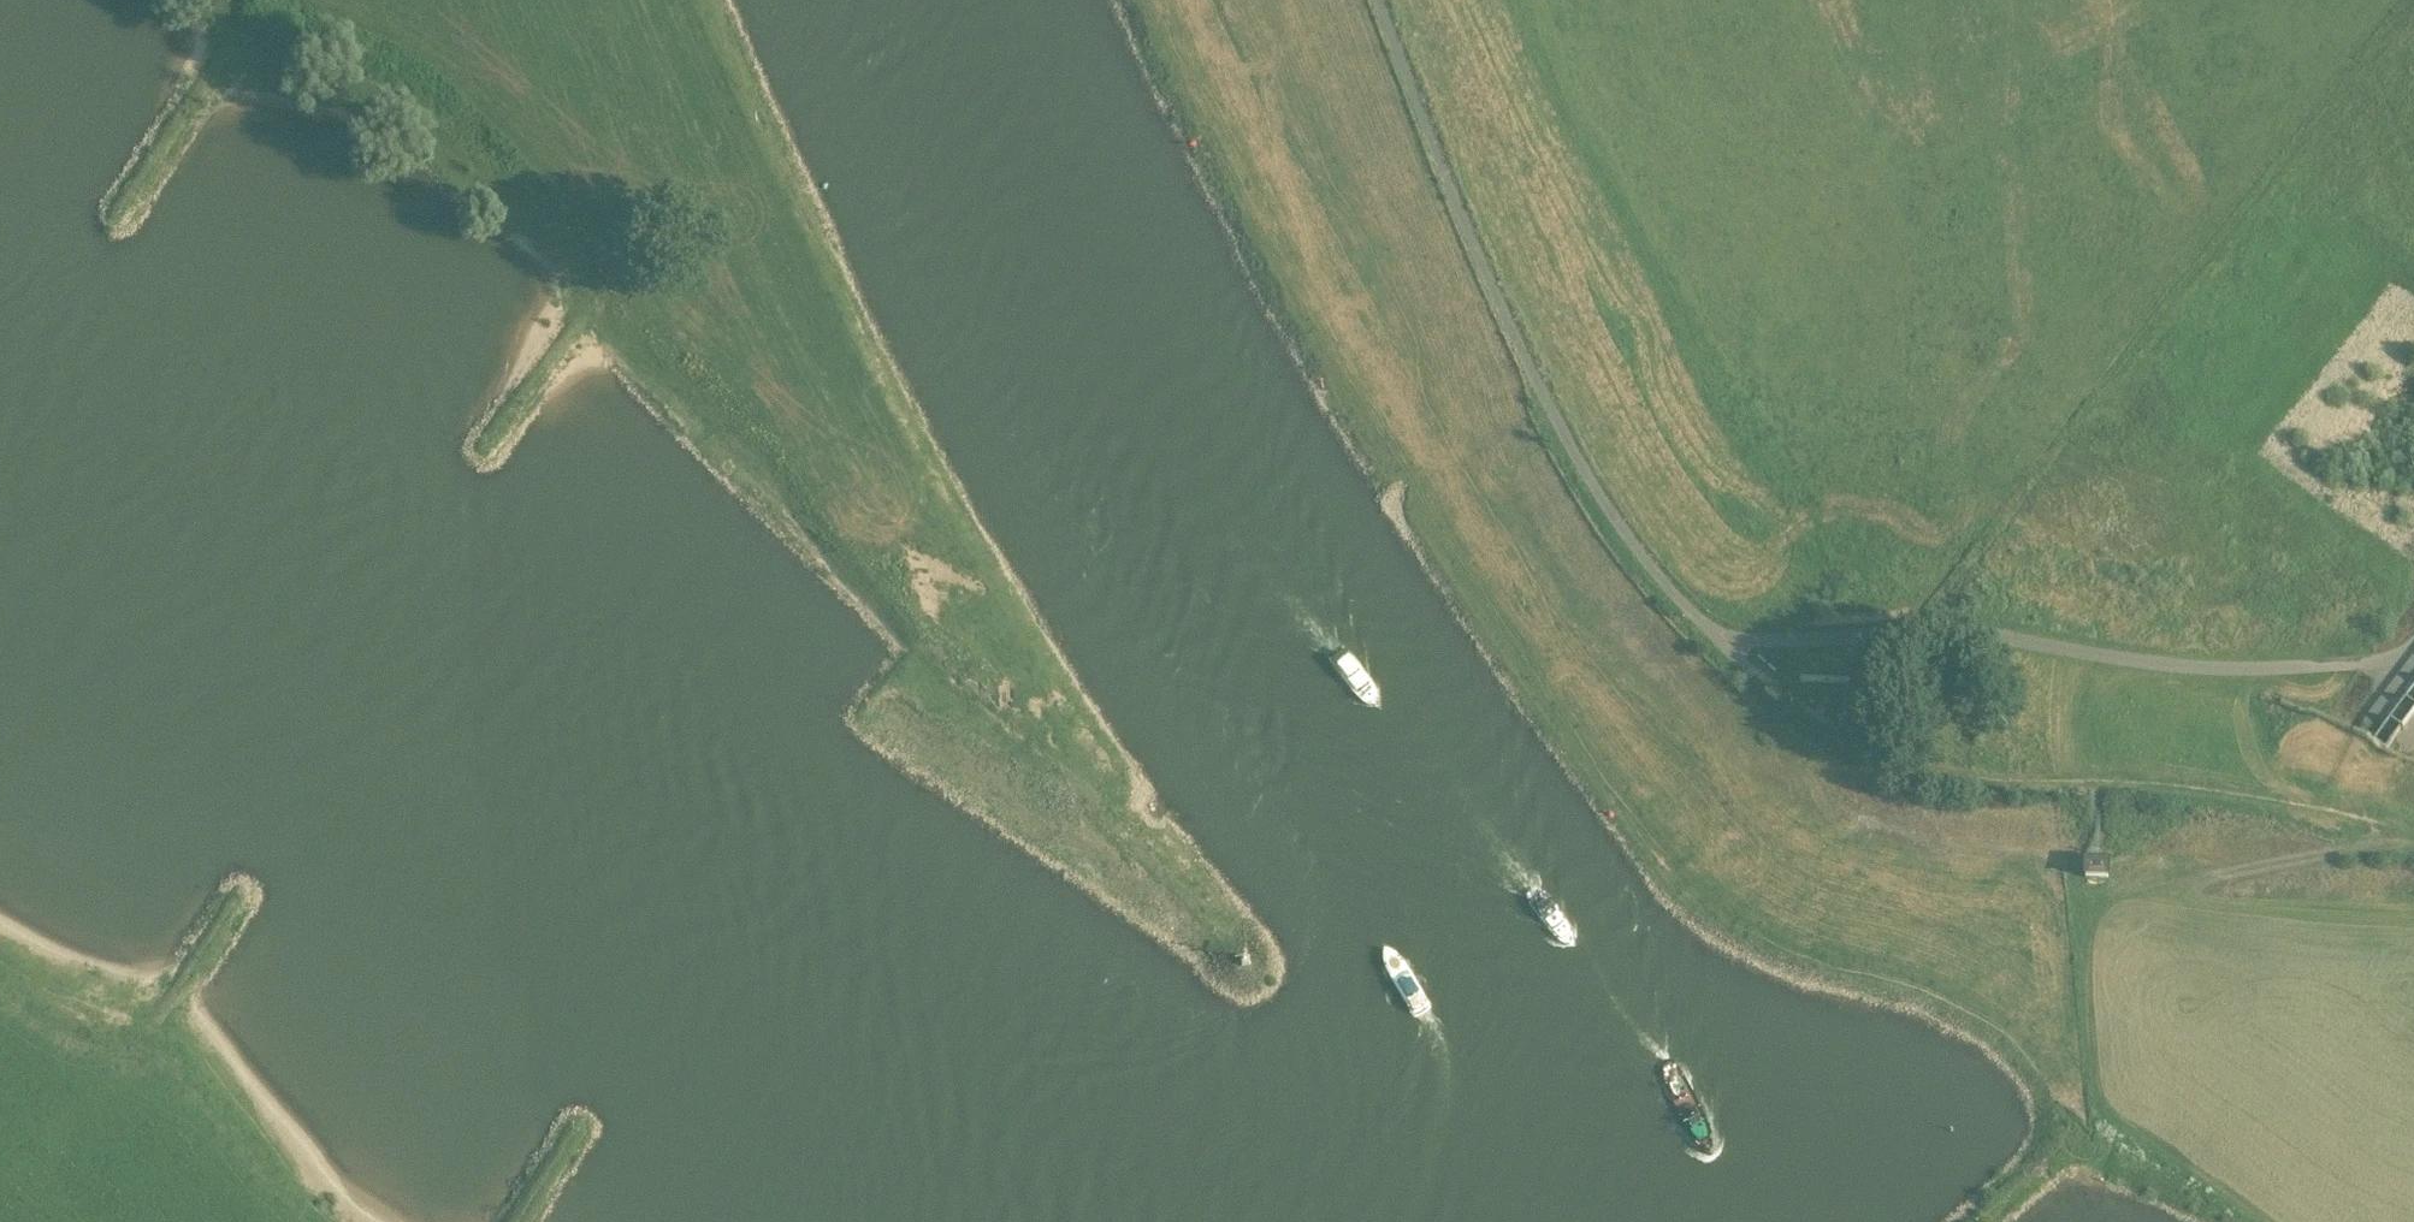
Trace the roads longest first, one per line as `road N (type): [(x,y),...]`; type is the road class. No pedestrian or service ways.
road 1 (track): [(2413,834),(2193,786),(1965,778),(1935,770),(1810,718),(1722,643)]
road 2 (track): [(2393,827),(2377,846),(2221,874),(2185,899)]

